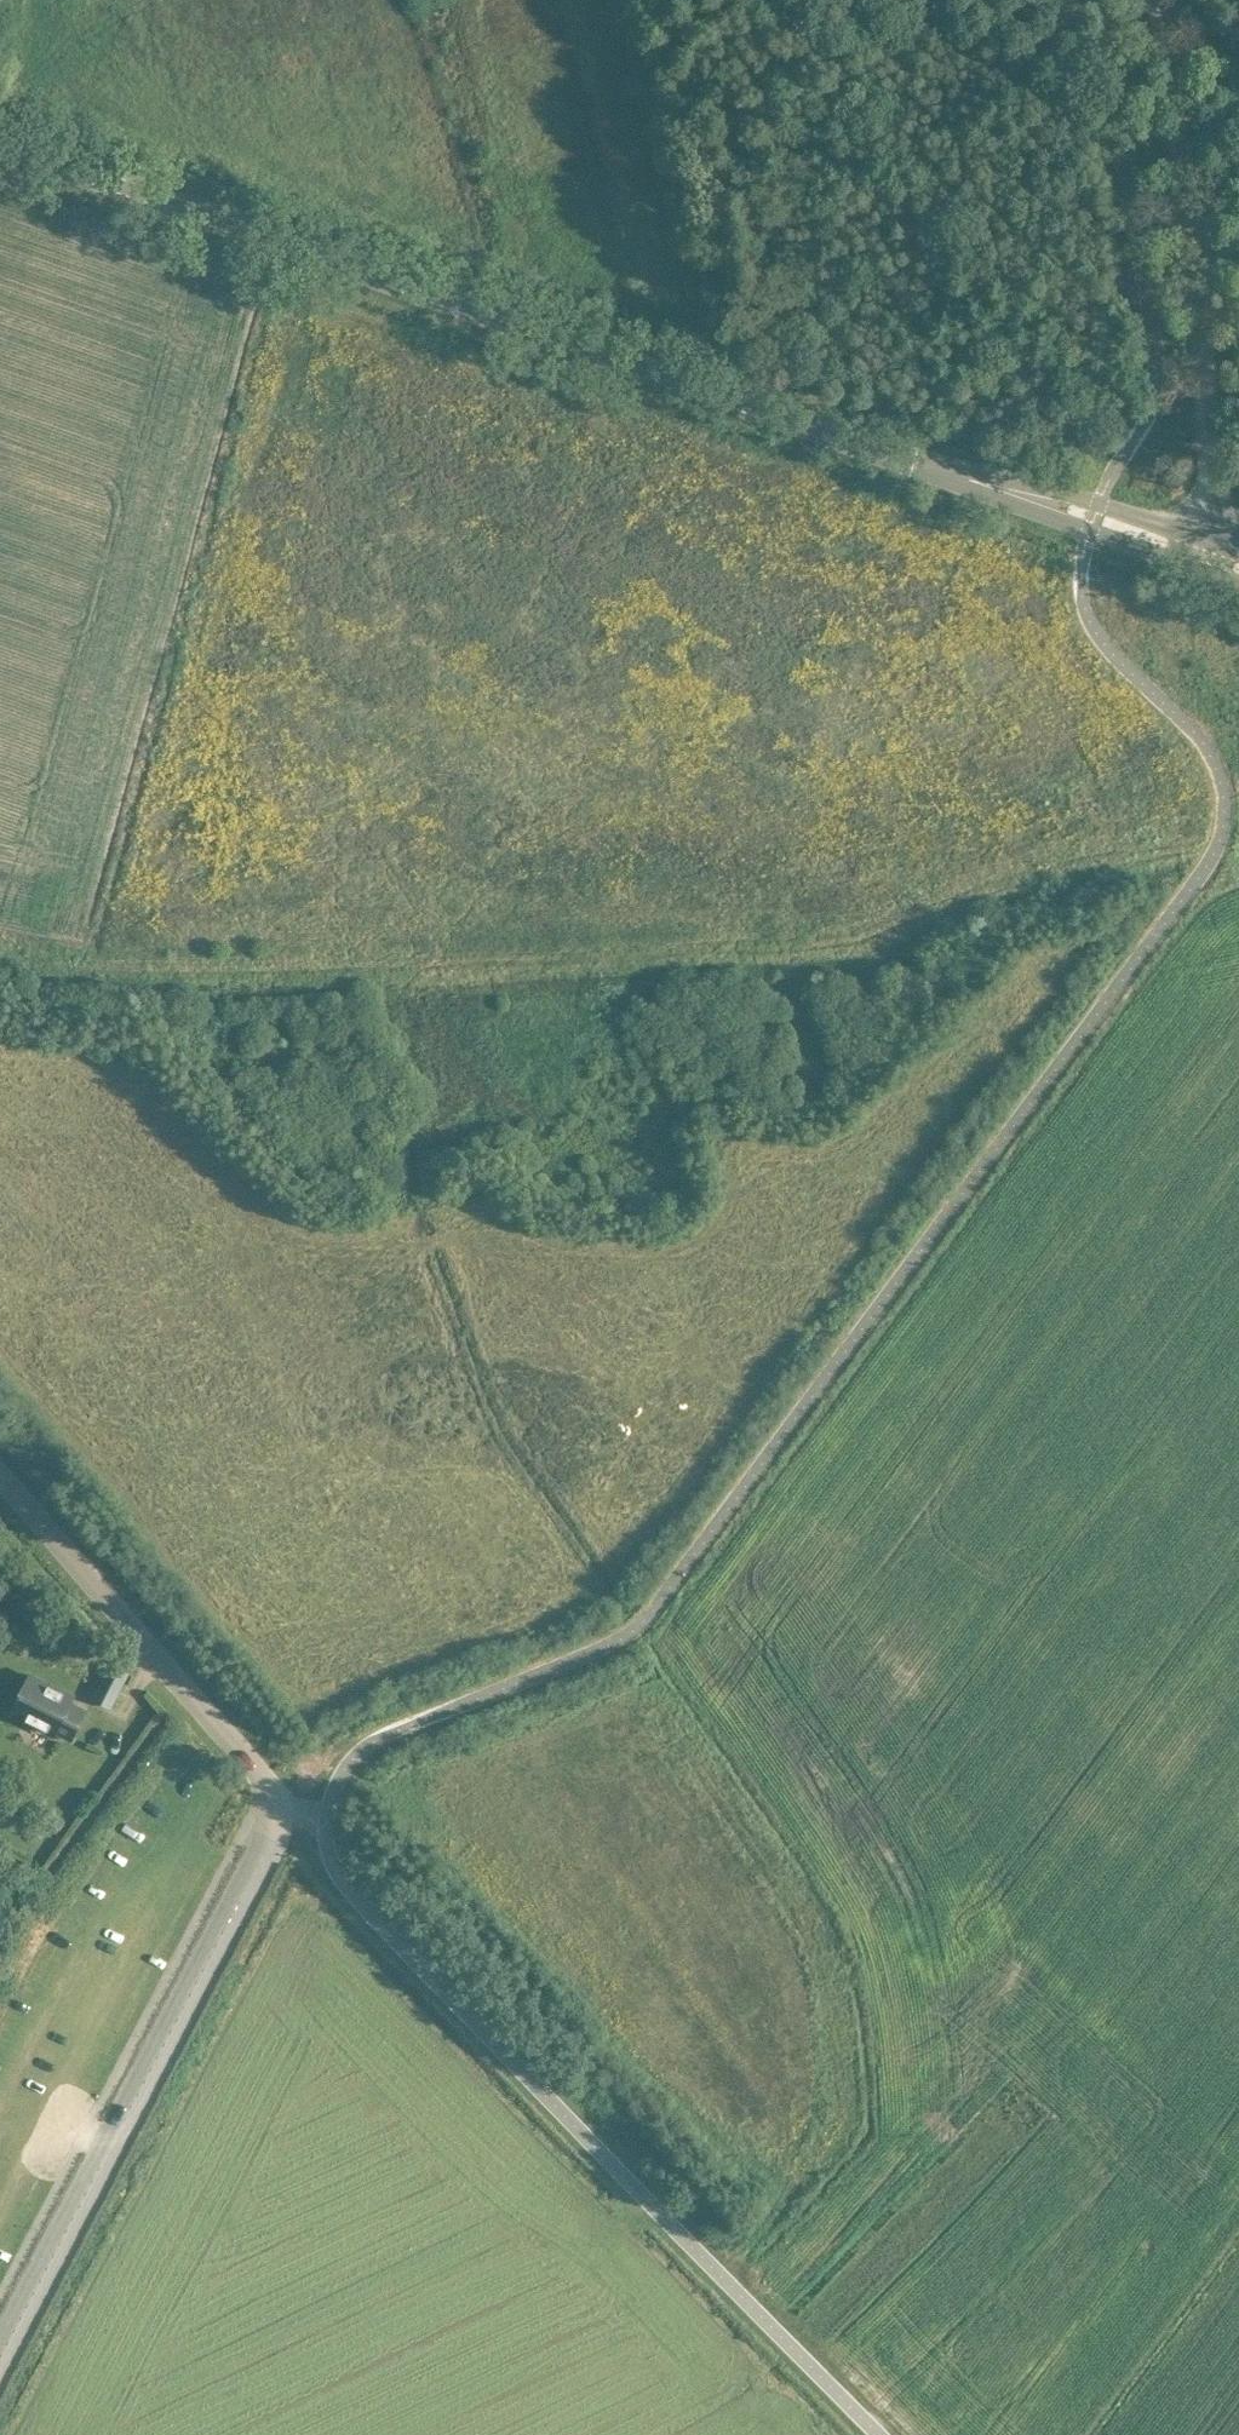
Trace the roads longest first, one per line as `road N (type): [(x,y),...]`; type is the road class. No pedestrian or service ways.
road 1 (tertiary): [(1238,571),(0,138)]
road 2 (track): [(1182,128),(1212,467),(1204,559)]
road 3 (unclassified): [(274,1807),(266,1782),(0,1475)]
road 4 (unclassified): [(1155,0),(1182,128)]

